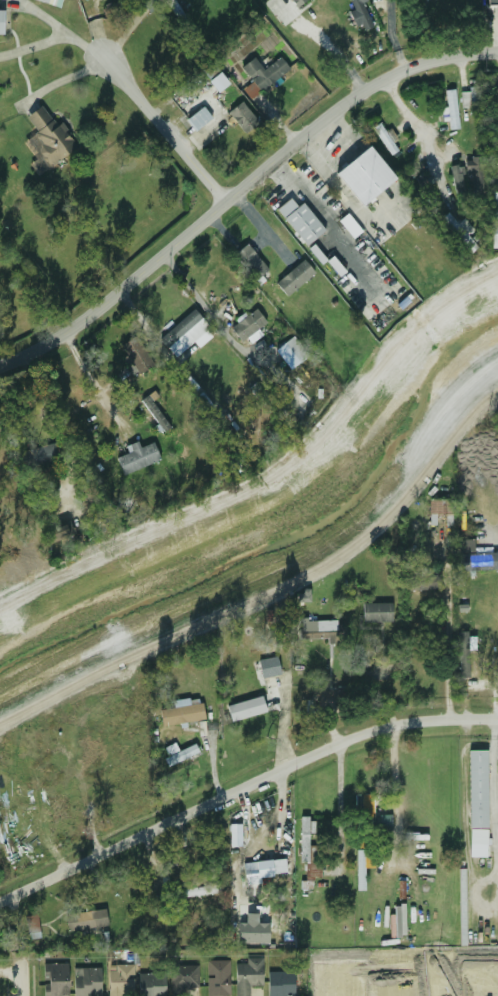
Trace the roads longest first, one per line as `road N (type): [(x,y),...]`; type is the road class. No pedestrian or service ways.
road 1 (tertiary): [(0,366),(71,330),(368,88),(427,61),(497,51)]
road 2 (residential): [(497,716),(424,718),(373,730),(0,902)]
road 3 (residential): [(232,200),(105,57)]

